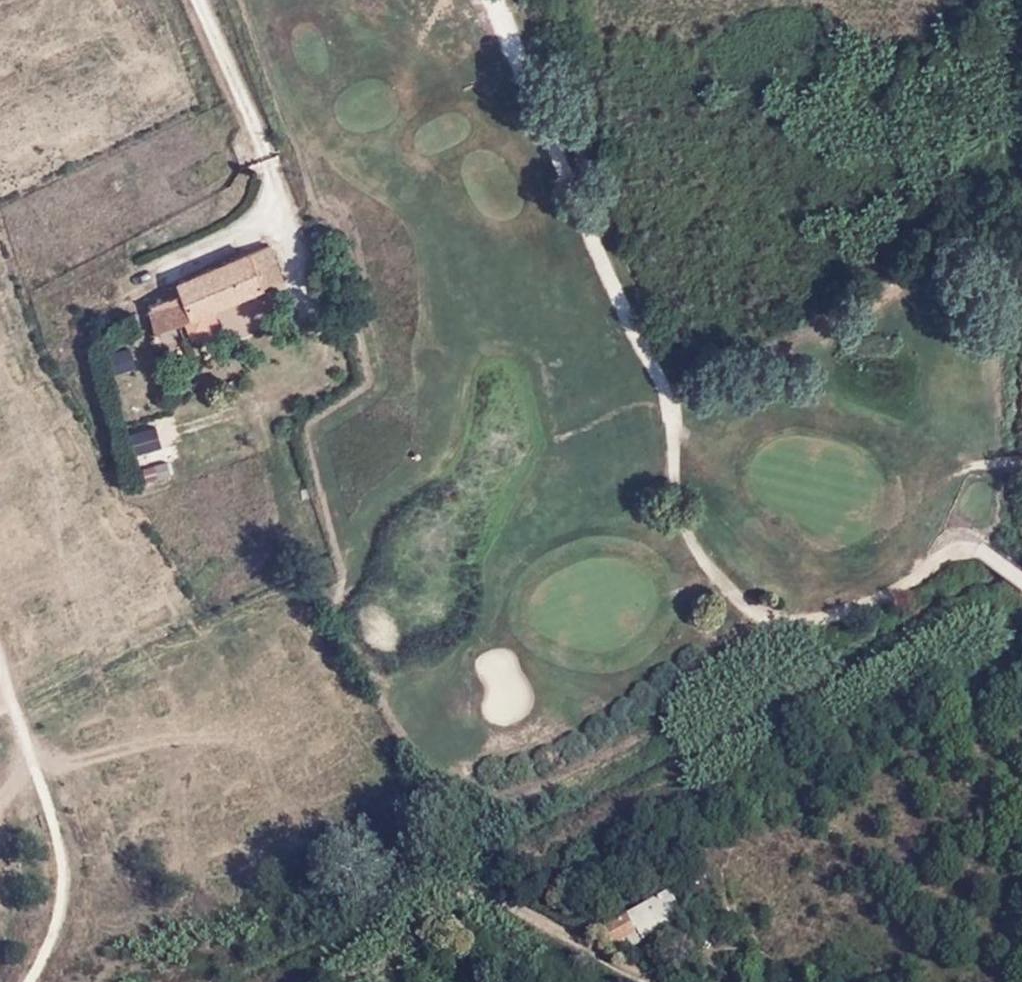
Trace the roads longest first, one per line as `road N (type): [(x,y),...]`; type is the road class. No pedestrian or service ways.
road 1 (track): [(317,981),(484,897),(568,934)]

